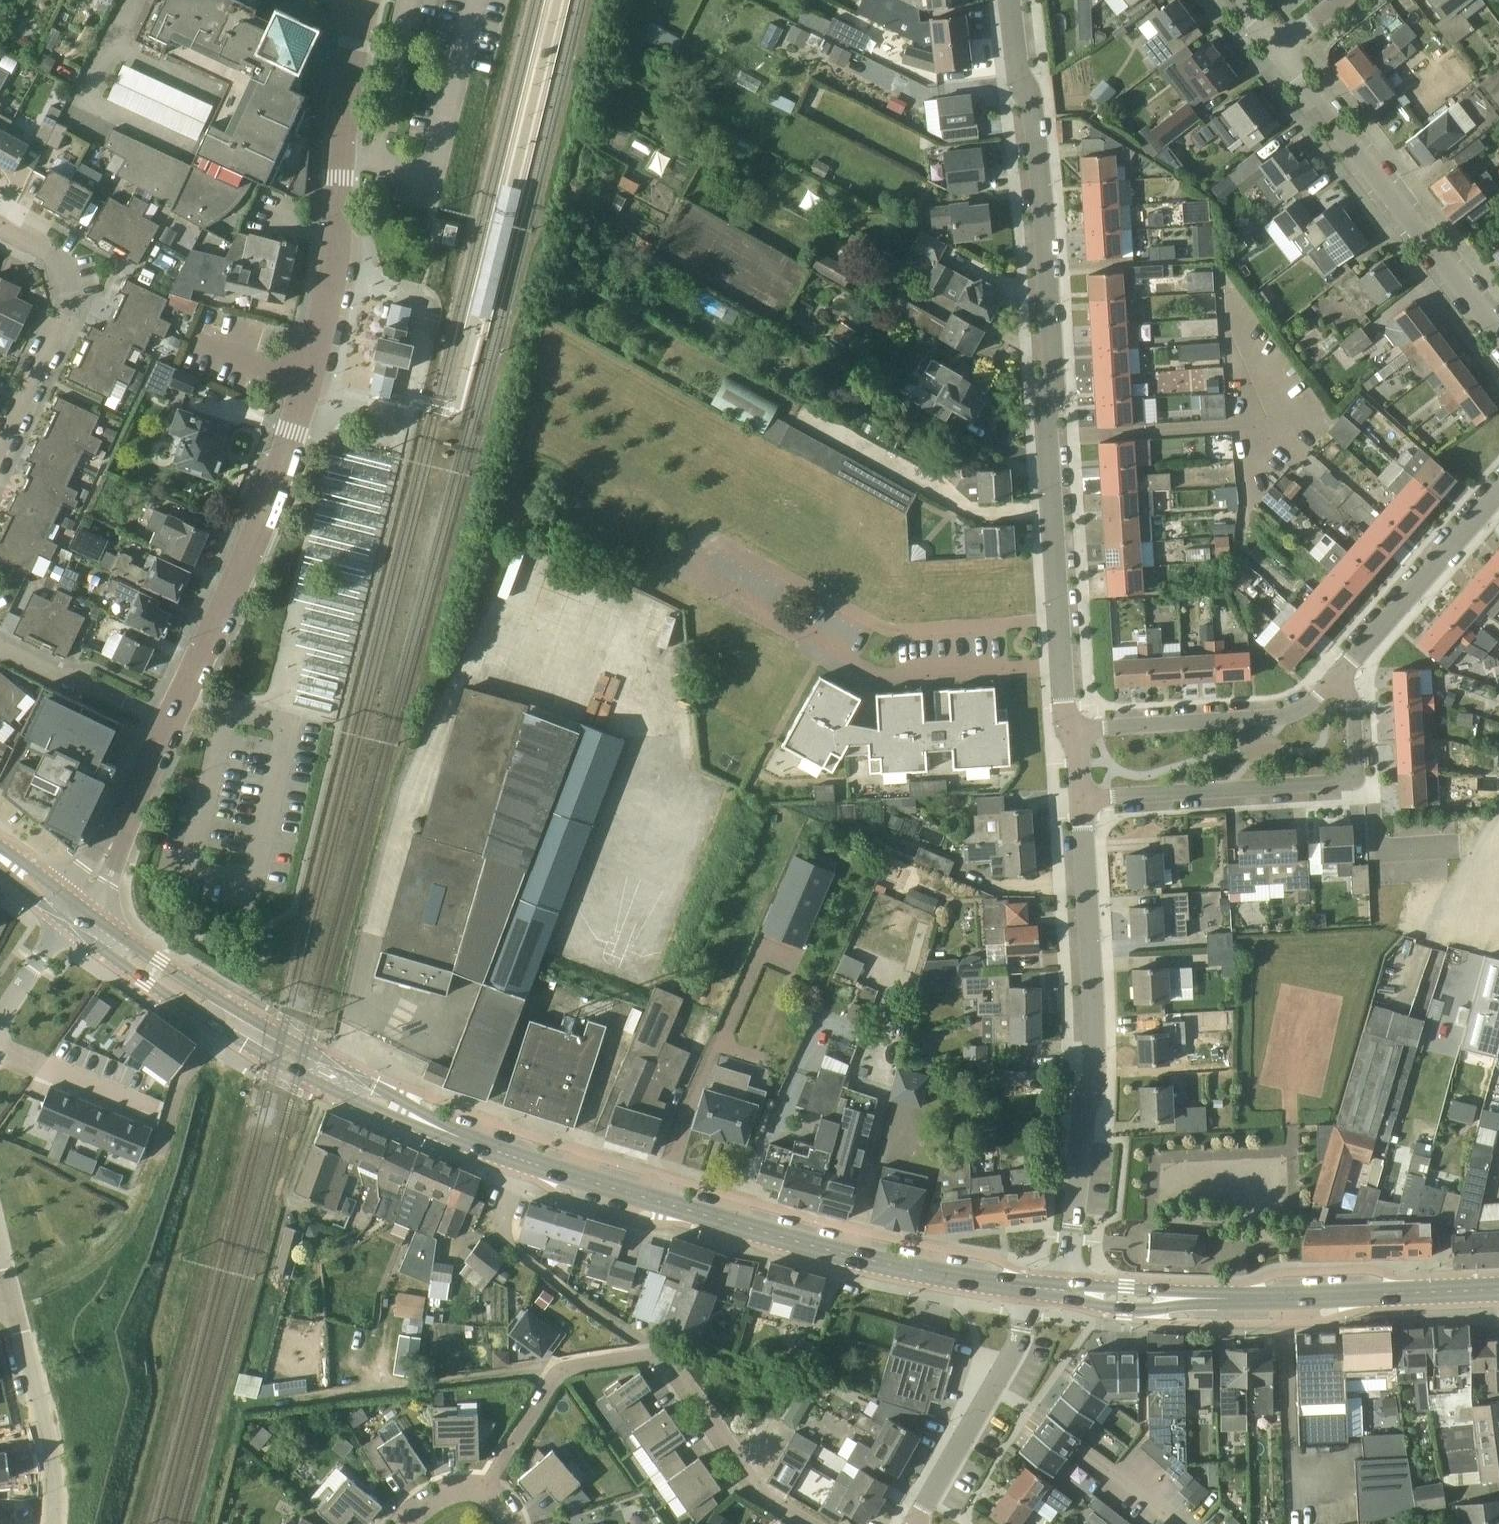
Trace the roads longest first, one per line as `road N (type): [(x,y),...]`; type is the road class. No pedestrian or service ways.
road 1 (unclassified): [(176,720),(308,385),(333,273),(343,133),(366,3)]
road 2 (residential): [(1077,730),(1063,698),(1046,408),(1054,373),(1033,106),(1018,69),(1010,0)]
road 3 (secondary): [(1030,1287),(848,1254),(491,1148)]
road 4 (residential): [(1030,1287),(1070,1252),(1090,1084),(1080,798)]
road 5 (secondary): [(70,912),(147,982),(286,1067),(435,1135),(491,1148)]
road 6 (secondary): [(491,1148),(70,912)]
road 7 (secondary): [(1498,1289),(1144,1300),(1030,1287)]
road 8 (residential): [(811,1523),(768,1497),(679,1375),(632,1357),(563,1373),(492,1493)]
road 9 (residential): [(1080,798),(1347,780),(1357,765),(1353,707),(1338,679)]
road 10 (residential): [(1498,331),(1279,49)]
road 11 (residential): [(0,449),(69,306),(55,257),(0,225)]
road 12 (residential): [(1077,730),(1279,717),(1338,679)]
road 13 (residential): [(915,1523),(1015,1349),(1030,1287)]
road 14 (residential): [(1338,679),(1498,494)]
road 15 (residential): [(54,1523),(54,1469),(12,1302)]
road 16 (unclassified): [(70,912),(176,720)]
road 17 (residential): [(176,720),(0,641)]
road 18 (residential): [(0,1041),(155,1108)]
road 19 (residential): [(0,1031),(70,912)]

